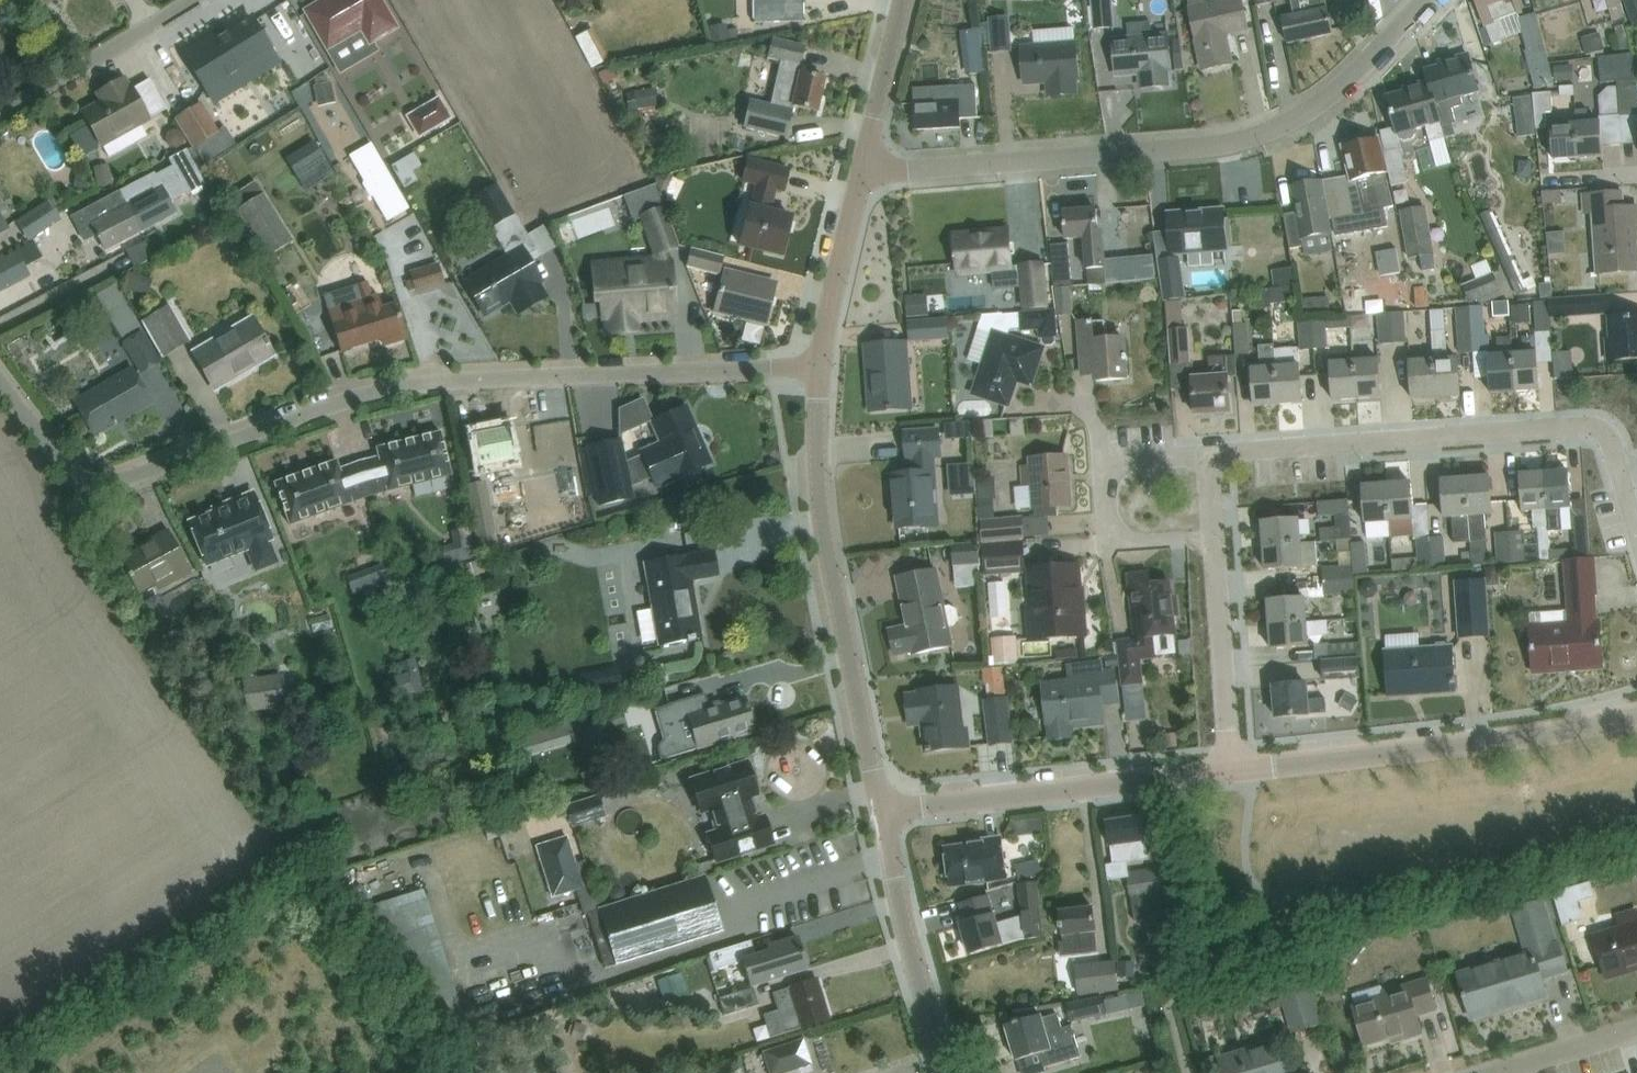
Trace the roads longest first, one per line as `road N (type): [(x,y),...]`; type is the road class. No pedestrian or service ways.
road 1 (residential): [(818,367),(428,380),(351,396),(98,486),(73,479),(0,382)]
road 2 (residential): [(1424,0),(1333,94),(1280,126),(1215,145),(909,168),(864,159)]
road 3 (tertiary): [(818,367),(820,509),(882,810)]
road 4 (residential): [(1622,470),(1609,439),(1590,428),(1207,451)]
road 5 (unclassified): [(1231,769),(1492,739),(1636,709)]
road 6 (unclassified): [(882,810),(1231,769)]
road 7 (residential): [(1212,538),(1124,542),(1105,526),(1101,467),(1207,451)]
road 8 (tertiary): [(948,1072),(882,810)]
road 9 (residential): [(1212,538),(1231,769)]
road 10 (residential): [(0,117),(198,0)]
road 11 (tertiary): [(864,159),(818,367)]
road 12 (tertiary): [(903,0),(864,159)]
road 13 (residential): [(1510,1066),(1636,1027)]

